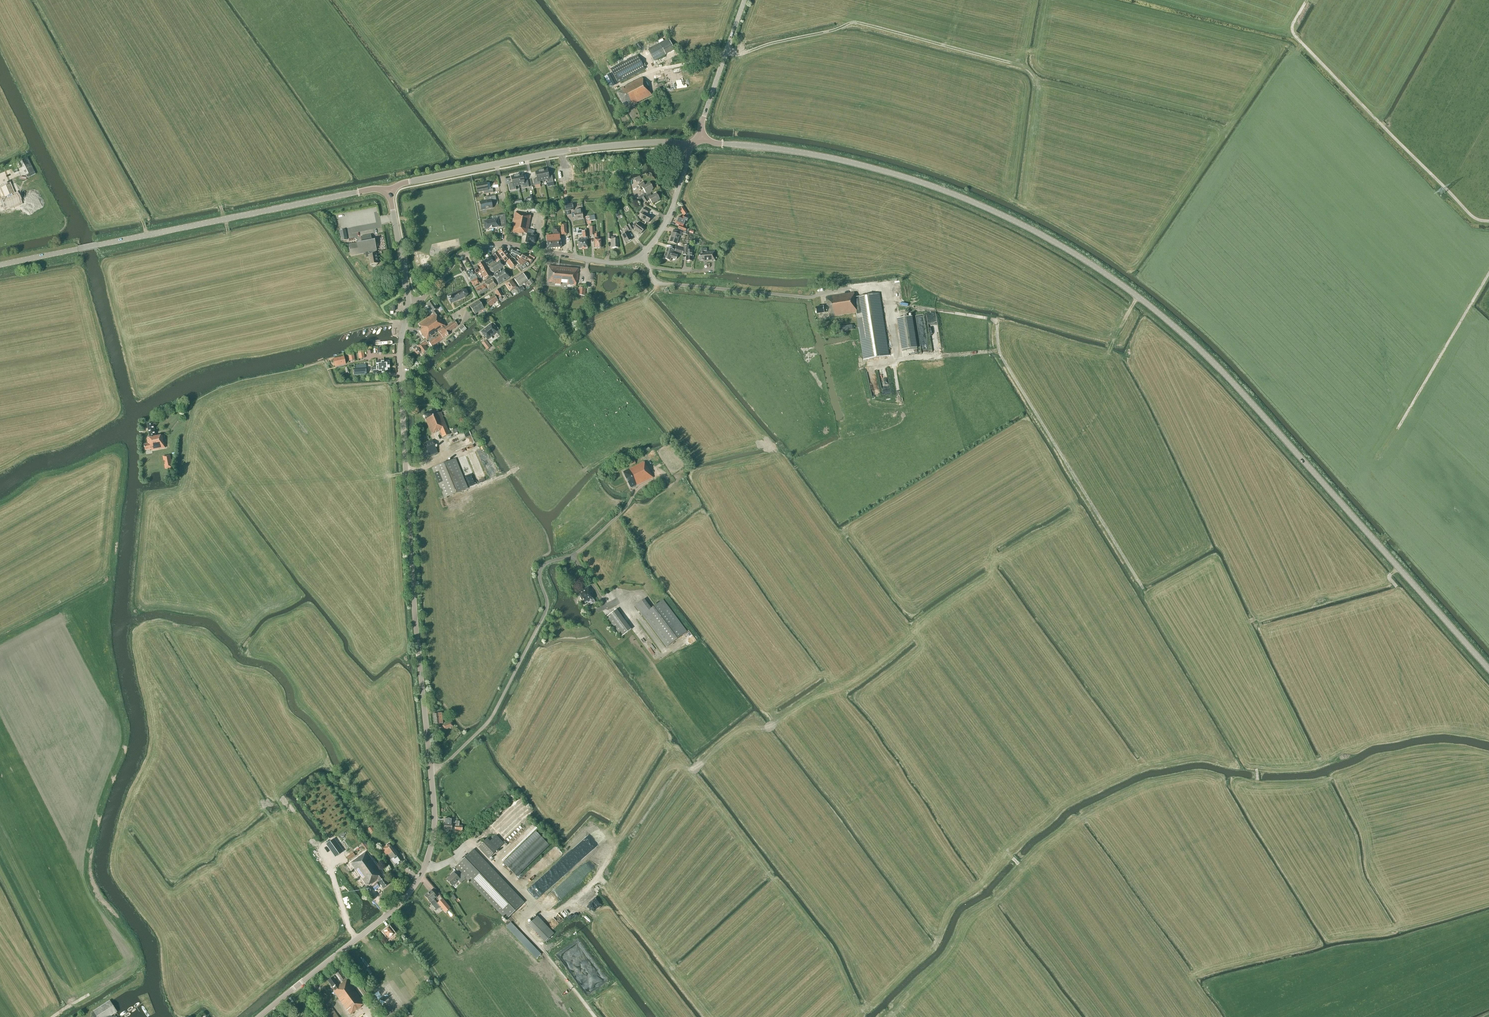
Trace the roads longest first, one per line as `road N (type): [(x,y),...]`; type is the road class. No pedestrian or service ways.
road 1 (tertiary): [(1488,670),(1212,361),(1113,280),(1017,222),(923,183),(838,159),(701,140)]
road 2 (track): [(889,302),(998,321),(999,352),(1254,764),(1257,782)]
road 3 (tertiary): [(431,769),(400,363),(409,301)]
road 4 (unclassified): [(431,769),(493,714),(545,613),(542,566),(578,551),(633,496)]
road 5 (tertiary): [(260,1016),(417,884),(434,835),(431,769)]
road 6 (tertiary): [(76,249),(389,190)]
road 7 (track): [(1488,221),(1474,218),(1294,36),(1307,0)]
road 8 (tertiary): [(389,190),(580,149),(687,145)]
road 9 (track): [(726,52),(854,23),(1009,63)]
road 10 (unclassified): [(409,301),(483,245),(614,263),(640,256)]
road 11 (track): [(1488,272),(1397,429)]
road 12 (unclassified): [(701,140),(744,0)]
road 13 (track): [(532,906),(518,919),(595,1016)]
road 14 (unclassified): [(640,256),(669,216),(687,145)]

